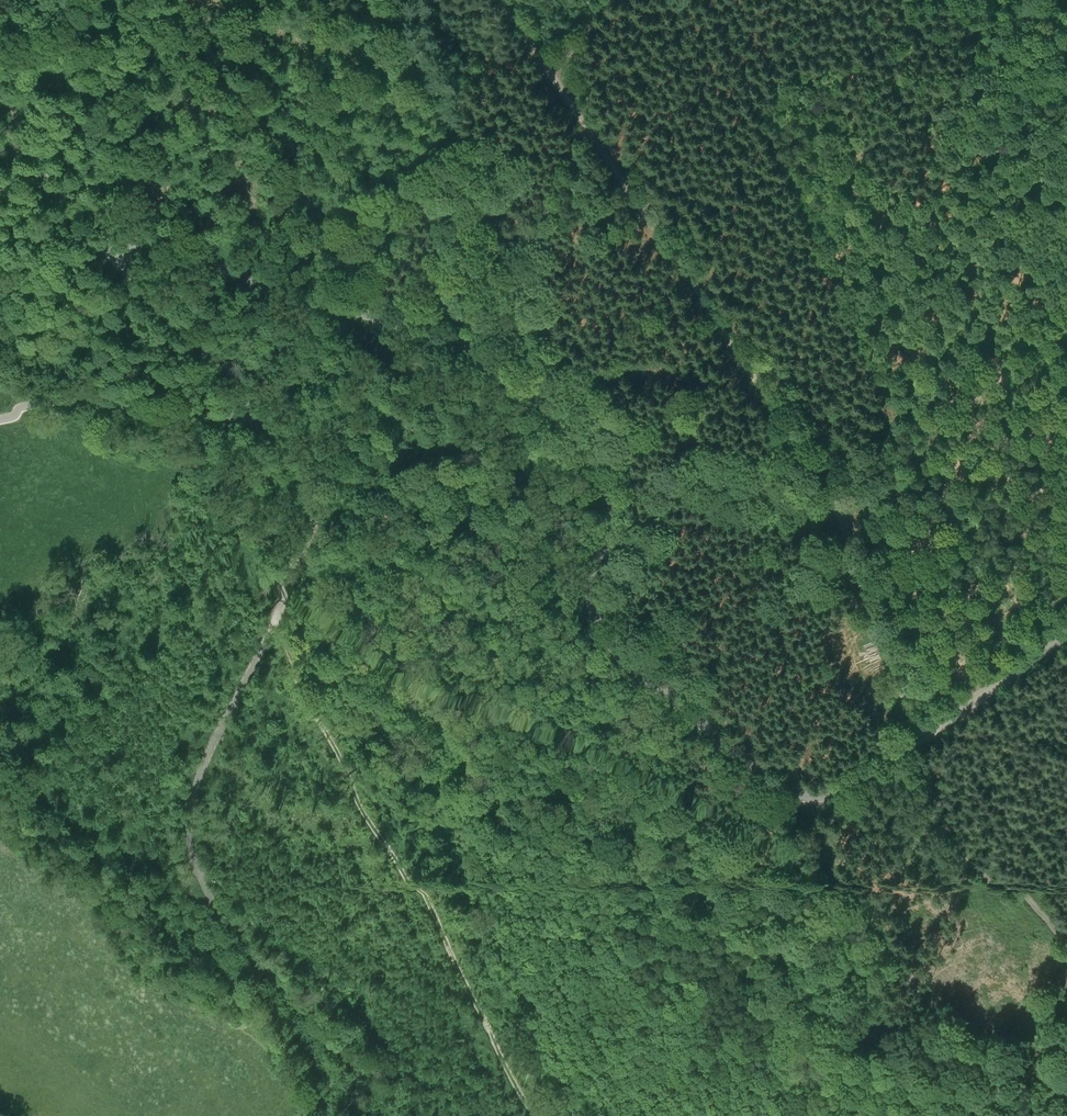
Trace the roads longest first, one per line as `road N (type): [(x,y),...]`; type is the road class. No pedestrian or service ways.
road 1 (tertiary): [(1066,611),(843,775),(795,778),(611,631),(595,596),(614,509),(609,472),(574,423),(497,355),(143,245),(120,249),(127,272),(258,411)]
road 2 (track): [(509,0),(836,485),(948,804),(1066,950)]
road 3 (unclassified): [(344,1115),(357,1087),(353,1061),(223,915),(188,839),(204,758),(313,515),(304,471),(258,411)]
road 4 (track): [(271,618),(365,804),(428,906),(530,1115)]
road 5 (tertiary): [(258,411),(238,419),(66,403),(0,415)]
road 6 (track): [(0,87),(60,198),(120,249)]

